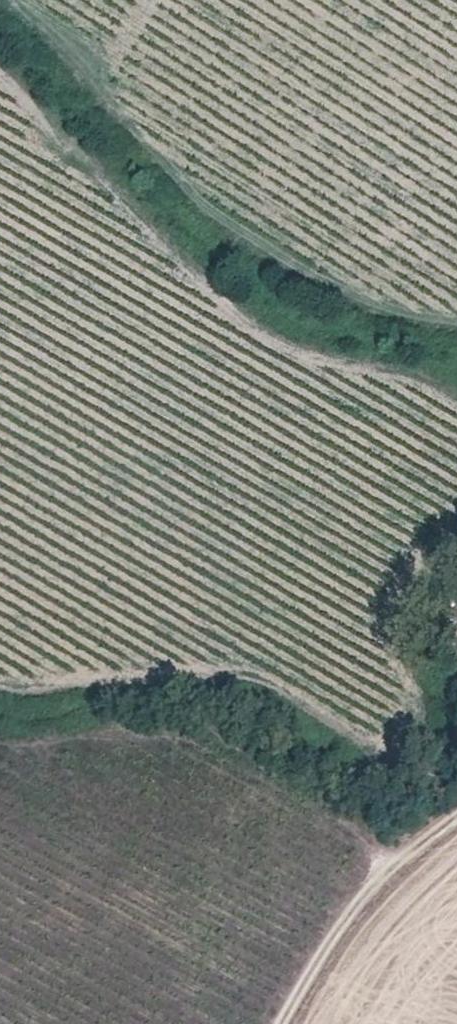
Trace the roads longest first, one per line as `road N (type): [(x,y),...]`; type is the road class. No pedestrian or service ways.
road 1 (track): [(281,1023),(373,883),(456,817)]

